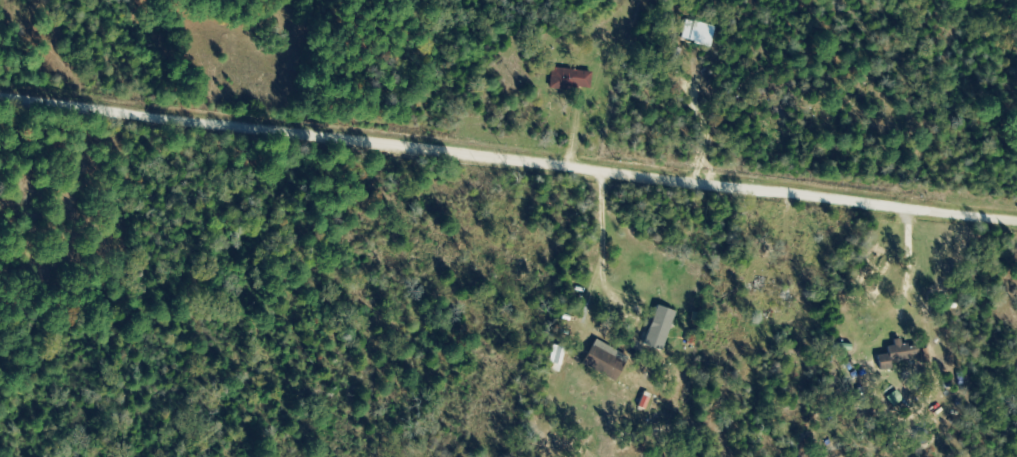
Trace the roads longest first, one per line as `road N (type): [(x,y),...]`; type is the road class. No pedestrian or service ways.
road 1 (residential): [(1016,222),(0,96)]

